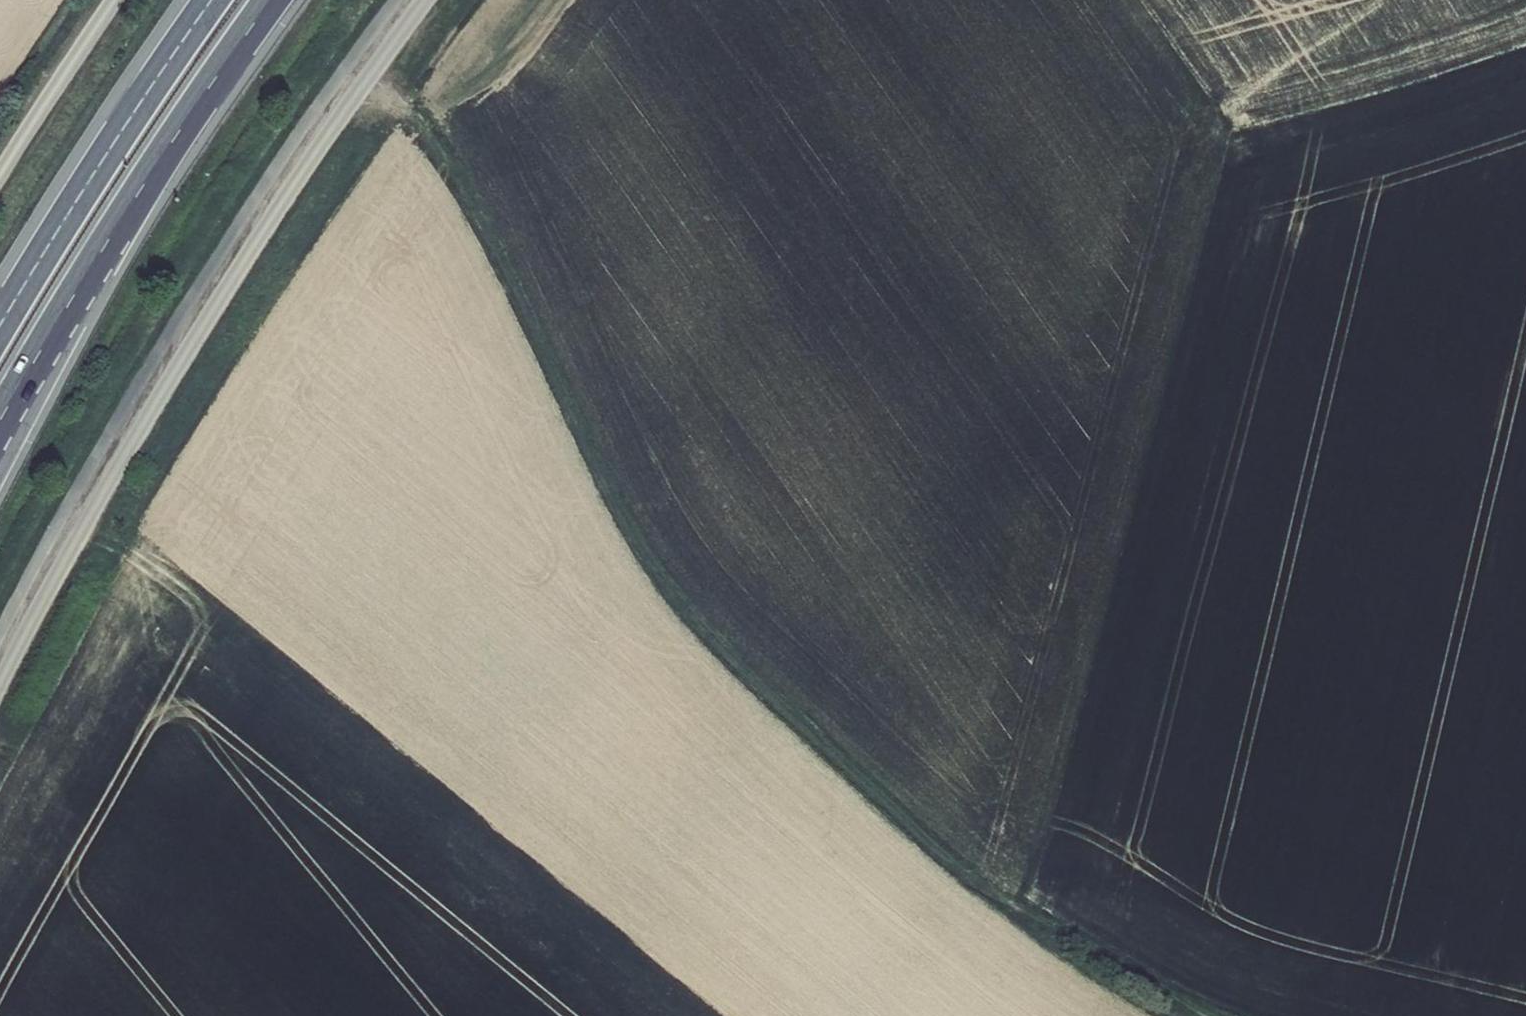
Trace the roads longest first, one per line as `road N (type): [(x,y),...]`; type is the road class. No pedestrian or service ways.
road 1 (track): [(1206,1015),(986,889),(869,797),(678,603),(626,533),(429,128),(342,61)]
road 2 (trunk): [(0,423),(91,265),(273,0)]
road 3 (trunk): [(213,0),(0,326)]

